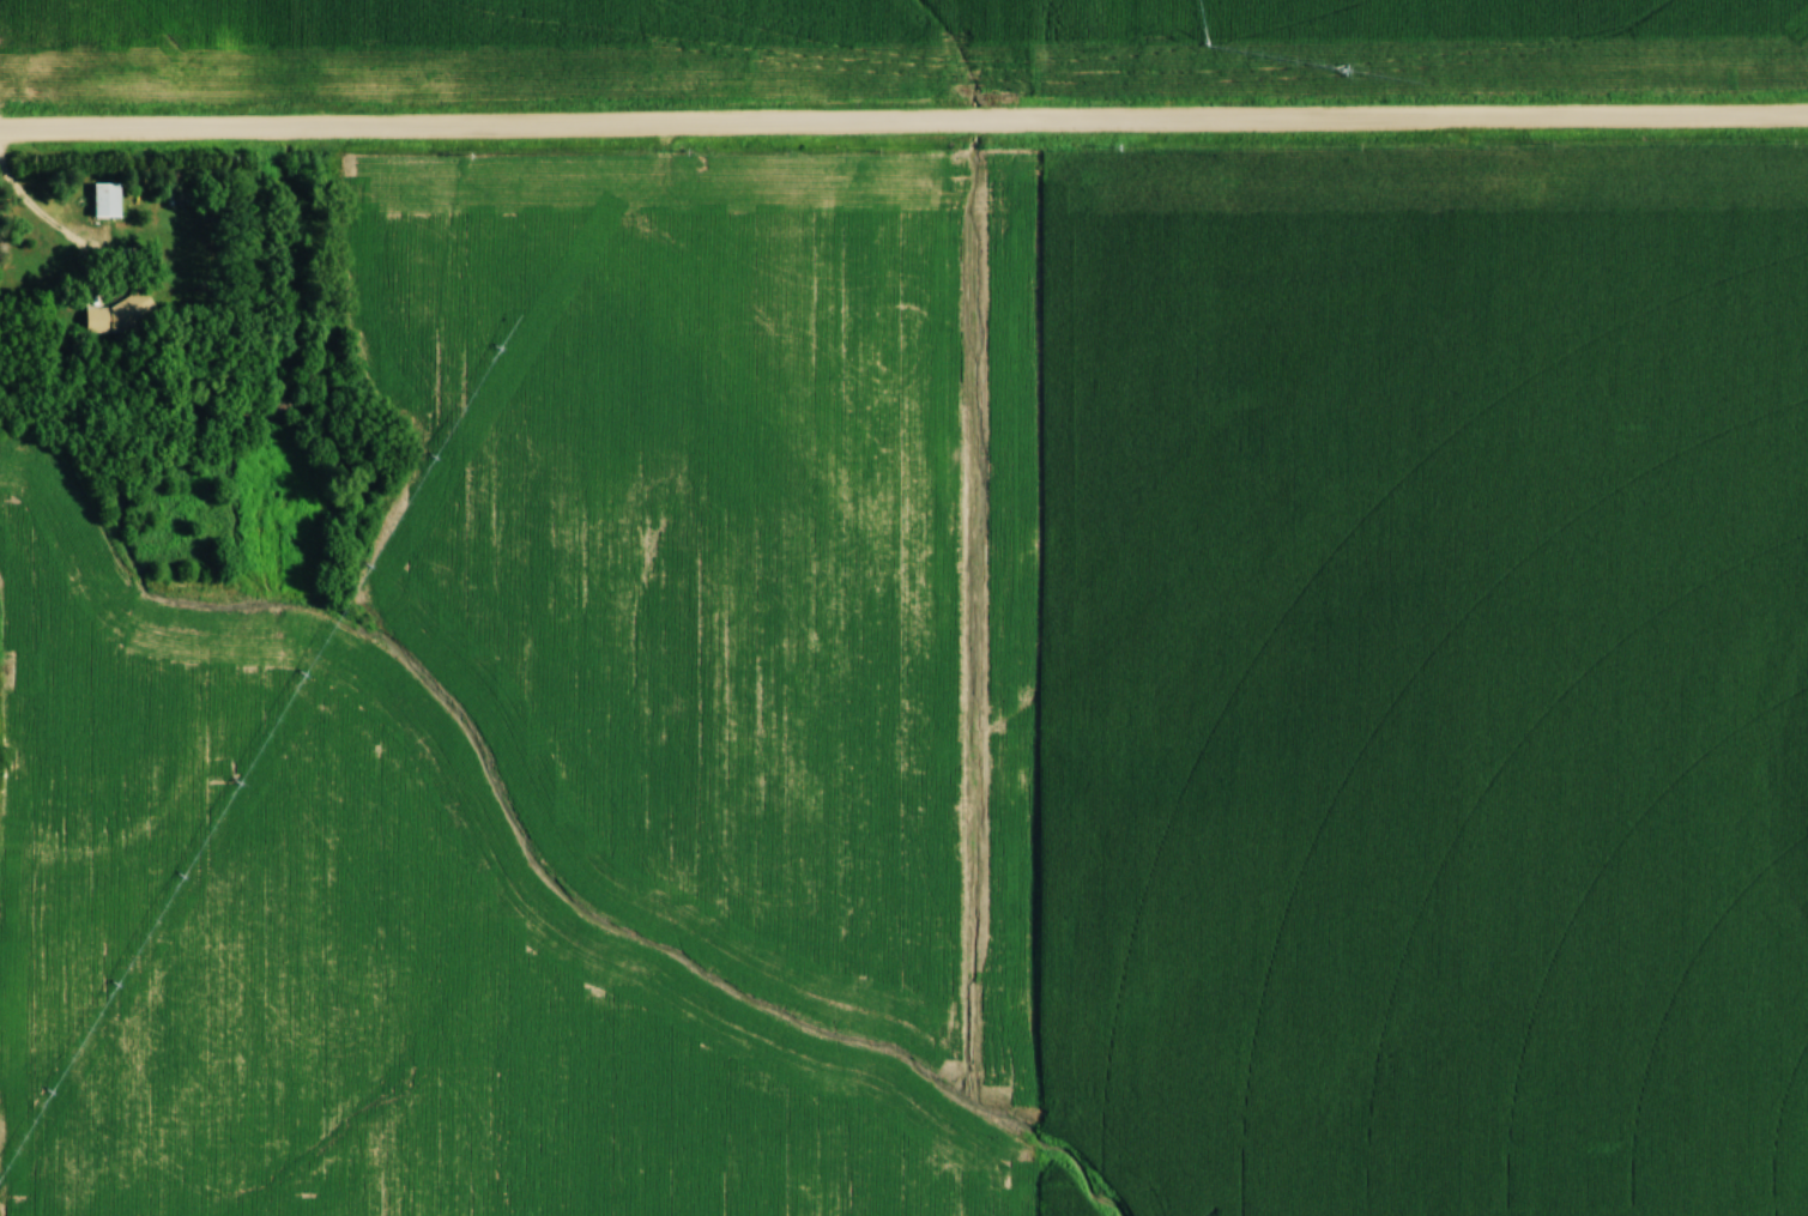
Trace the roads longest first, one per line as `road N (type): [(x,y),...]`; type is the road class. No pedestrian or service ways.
road 1 (residential): [(0,133),(1807,117)]

